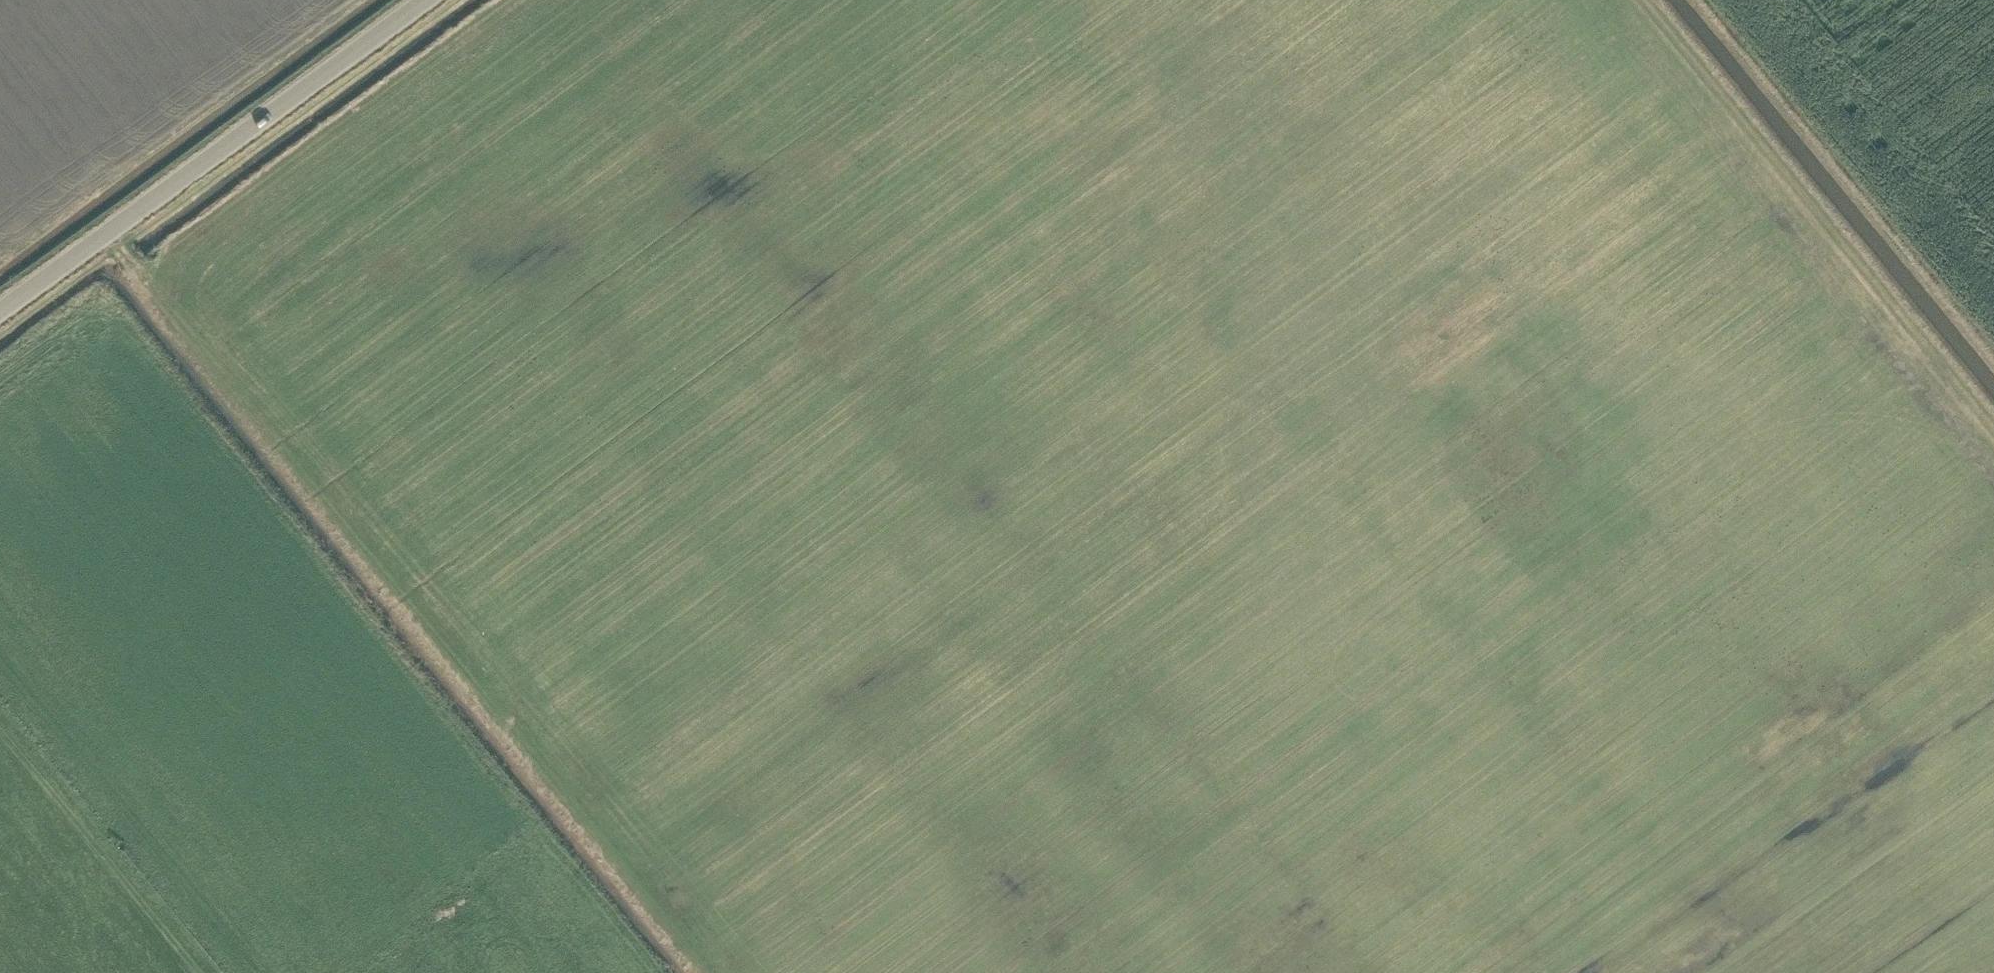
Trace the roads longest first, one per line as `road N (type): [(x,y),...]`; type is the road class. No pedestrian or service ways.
road 1 (unclassified): [(0,311),(428,0)]

